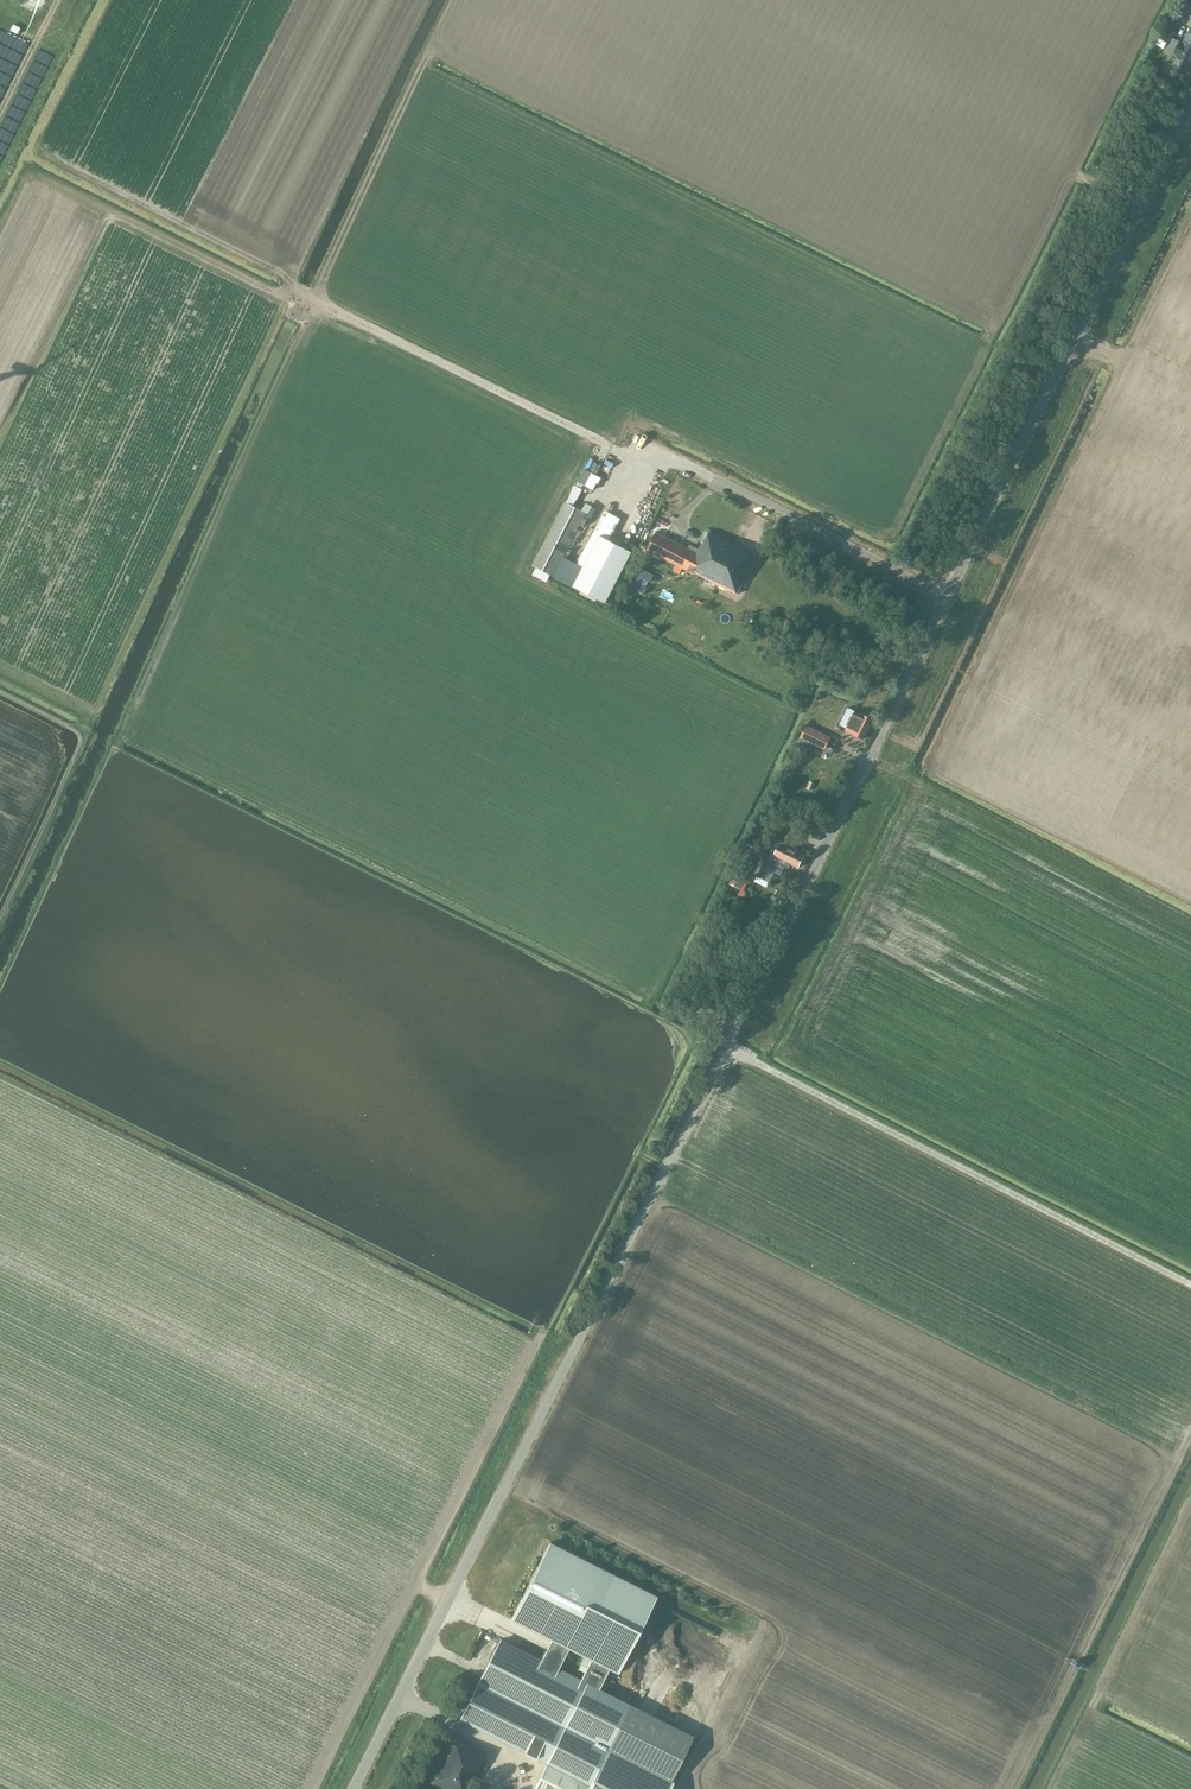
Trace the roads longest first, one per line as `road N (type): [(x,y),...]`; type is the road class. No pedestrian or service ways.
road 1 (unclassified): [(353,1788),(902,699),(1190,104)]
road 2 (track): [(1190,1287),(725,1048)]
road 3 (track): [(1019,840),(871,760)]

